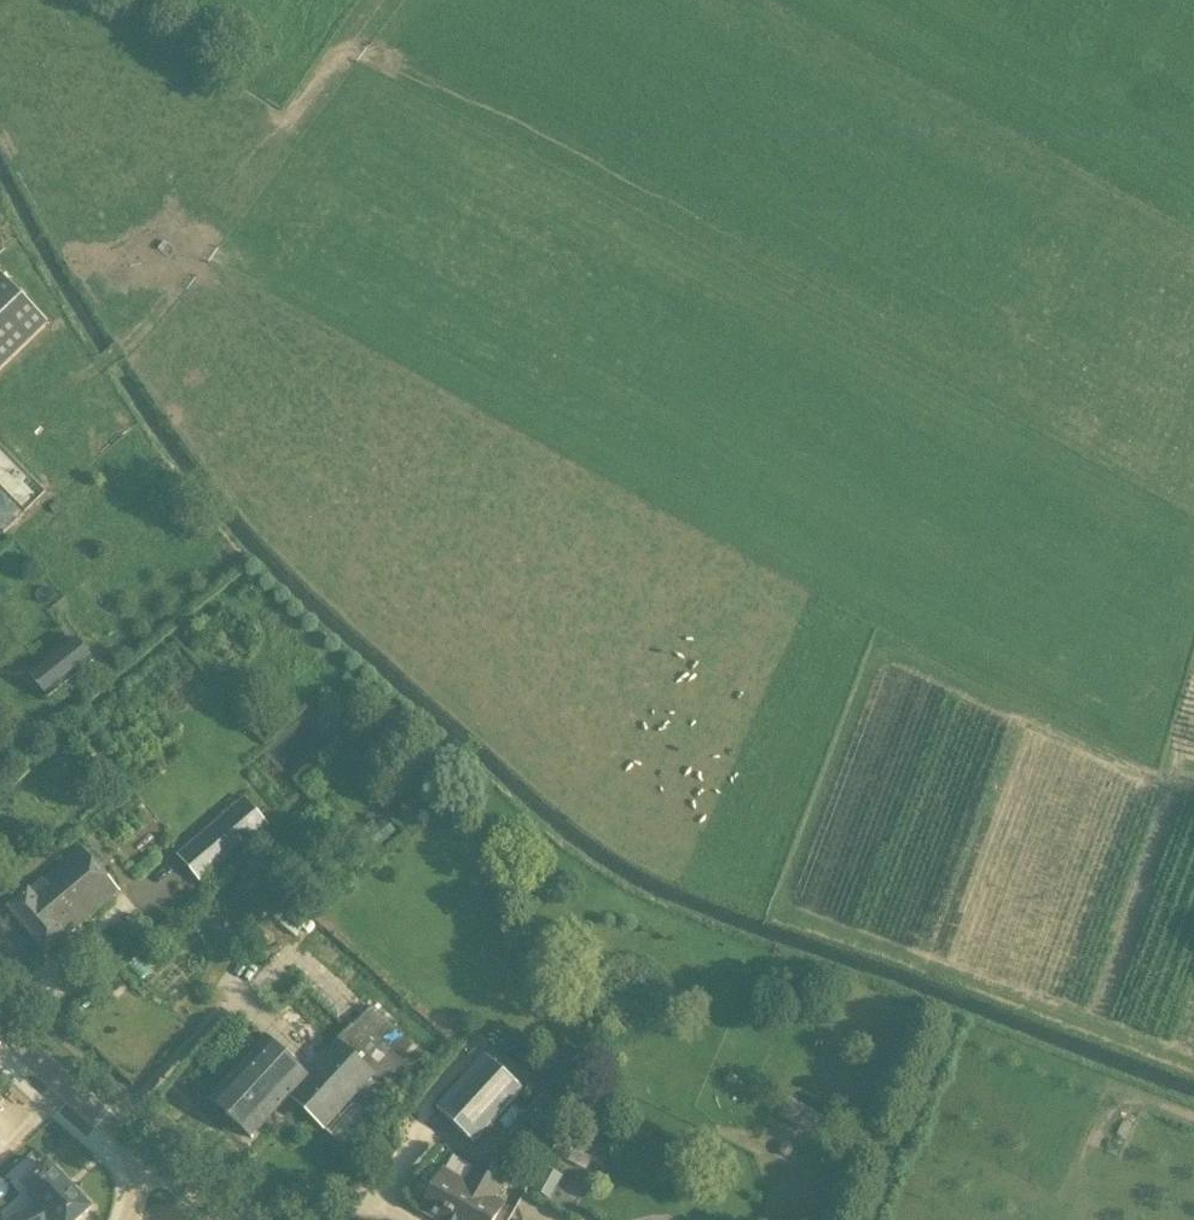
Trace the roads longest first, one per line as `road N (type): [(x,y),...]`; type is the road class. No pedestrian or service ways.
road 1 (tertiary): [(142,1153),(0,1027)]

